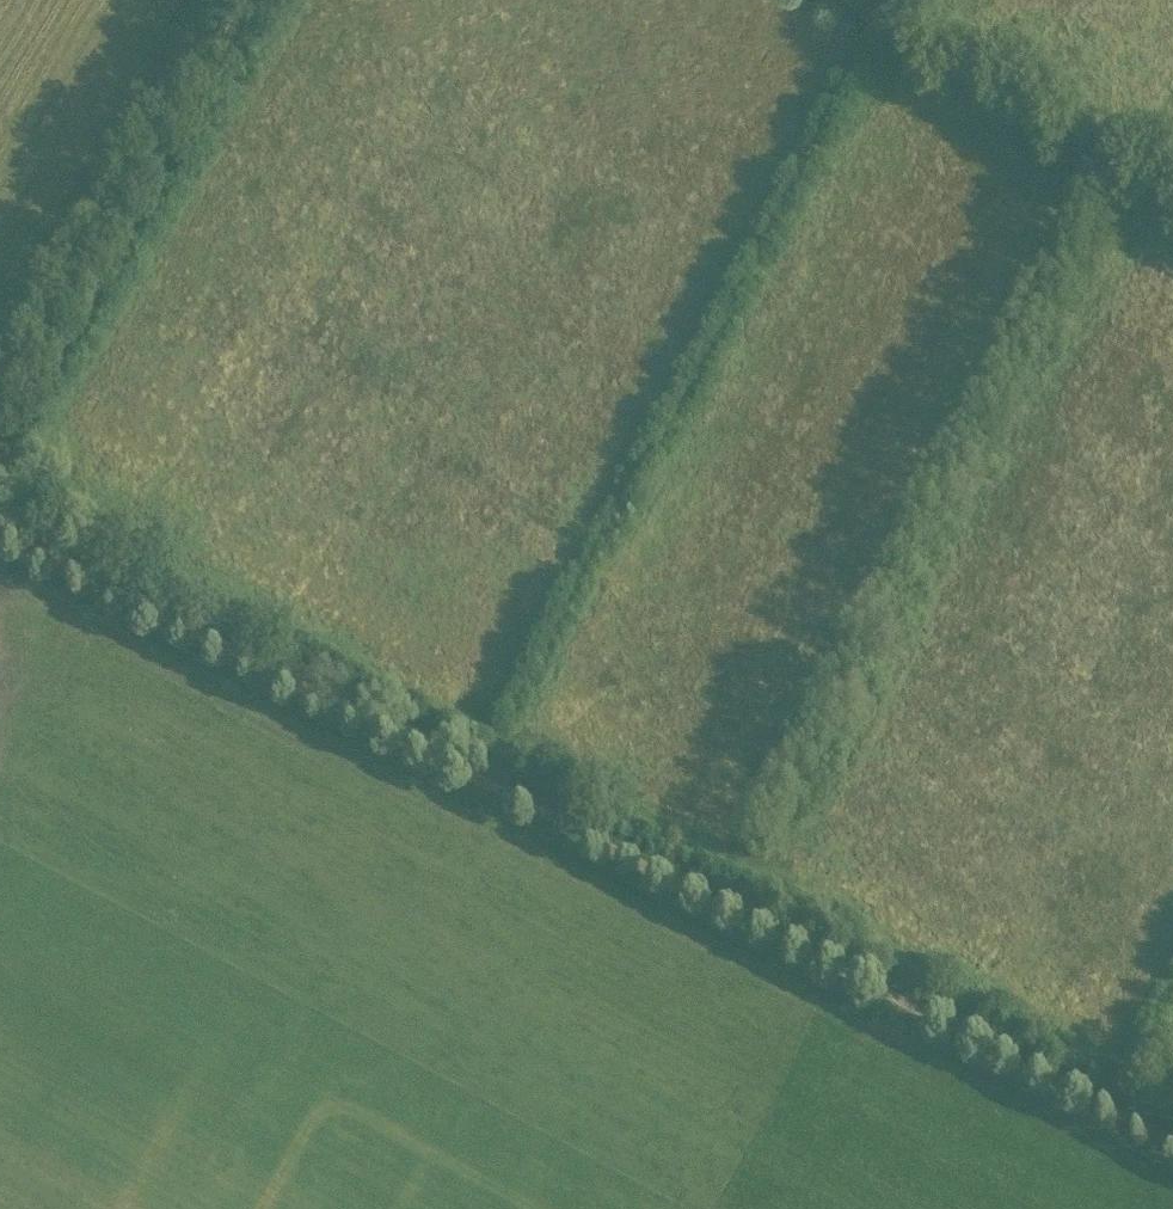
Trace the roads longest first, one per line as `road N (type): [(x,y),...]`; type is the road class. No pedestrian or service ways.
road 1 (track): [(1172,1144),(0,529)]
road 2 (track): [(250,0),(0,419)]

